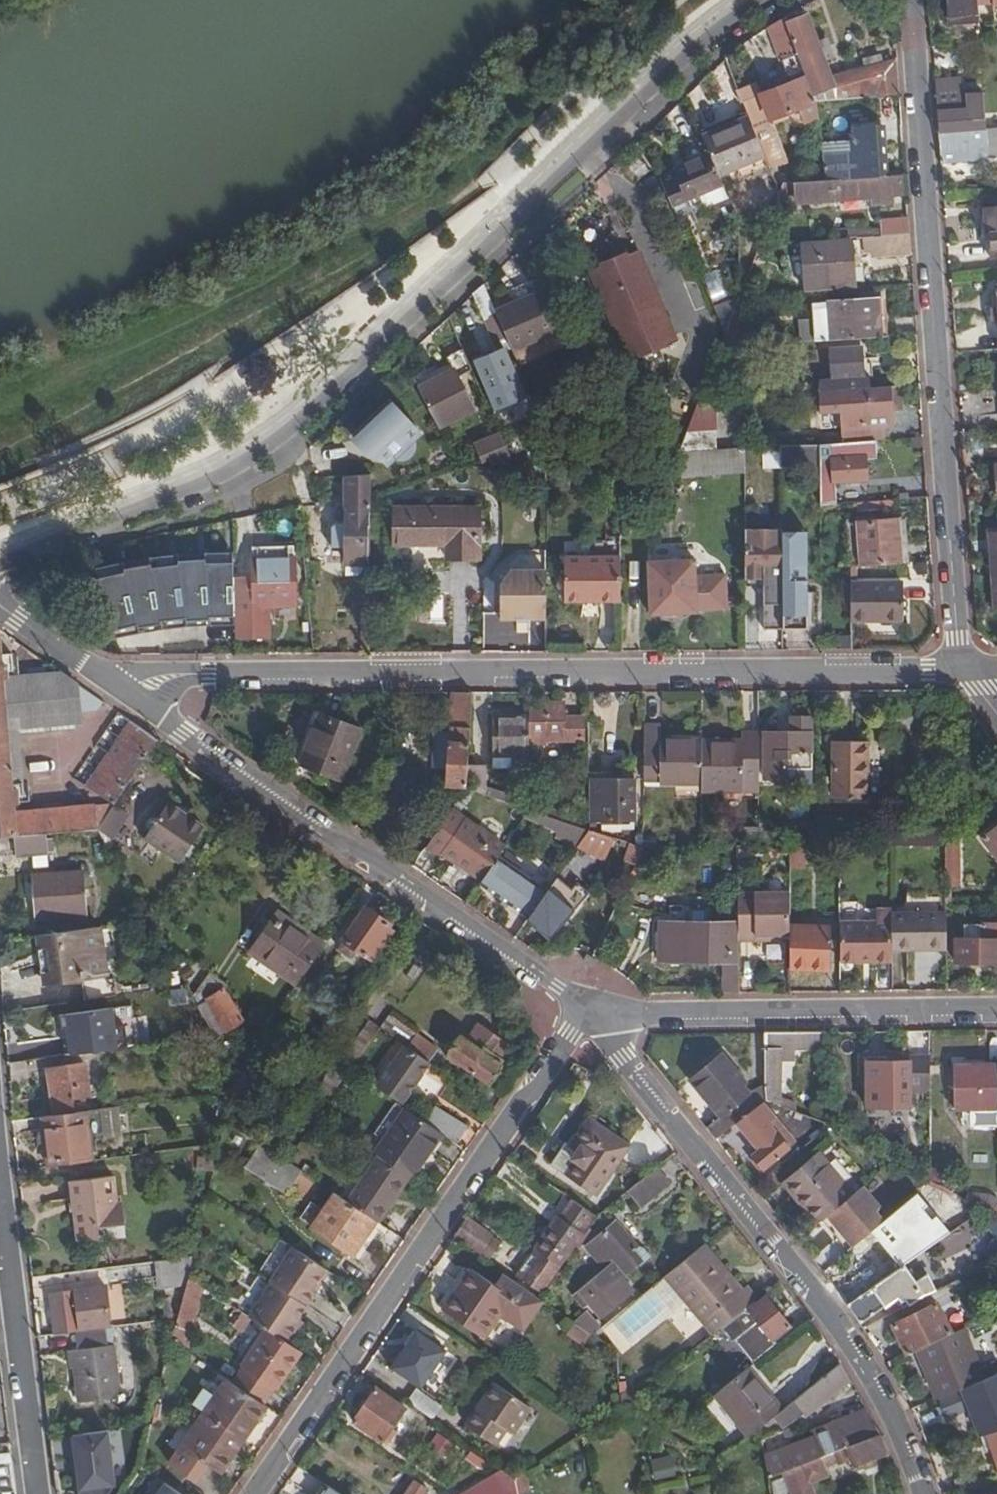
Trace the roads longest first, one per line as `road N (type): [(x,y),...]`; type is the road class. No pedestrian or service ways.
road 1 (residential): [(17,559),(221,477),(286,436),(693,52),(760,0)]
road 2 (residential): [(965,670),(178,674),(135,700)]
road 3 (residential): [(965,670),(958,657),(916,0)]
road 4 (residential): [(925,1493),(921,1472),(827,1314),(626,1057),(587,1021)]
road 5 (residential): [(254,1493),(518,1103),(587,1021)]
road 6 (residential): [(587,1021),(552,988),(135,700)]
road 7 (residential): [(587,1021),(996,1012)]
road 8 (residential): [(0,1187),(38,1493)]
road 9 (residential): [(135,700),(8,612)]

